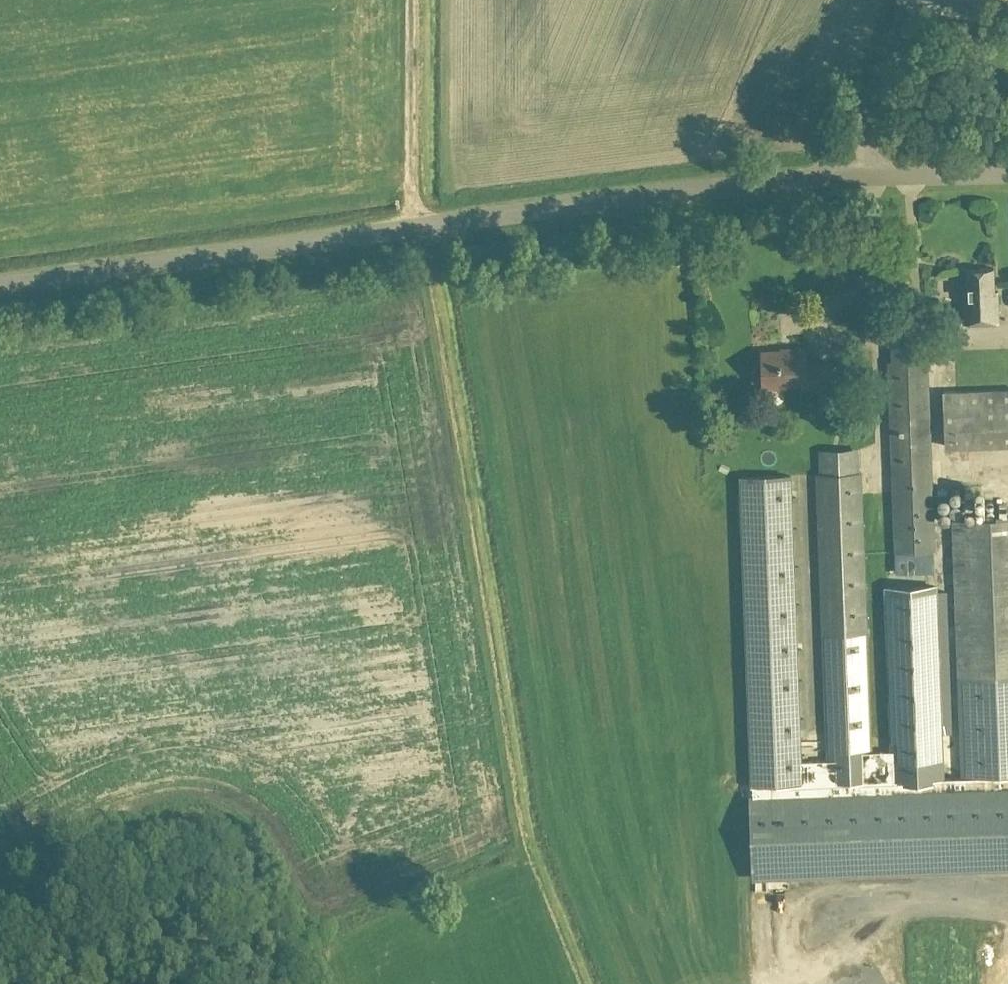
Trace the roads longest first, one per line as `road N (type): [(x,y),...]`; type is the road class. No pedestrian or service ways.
road 1 (tertiary): [(0,287),(701,191),(850,179)]
road 2 (track): [(416,0),(414,229)]
road 3 (unclassified): [(850,179),(856,132),(911,0)]
road 4 (tertiary): [(850,179),(1007,176)]

